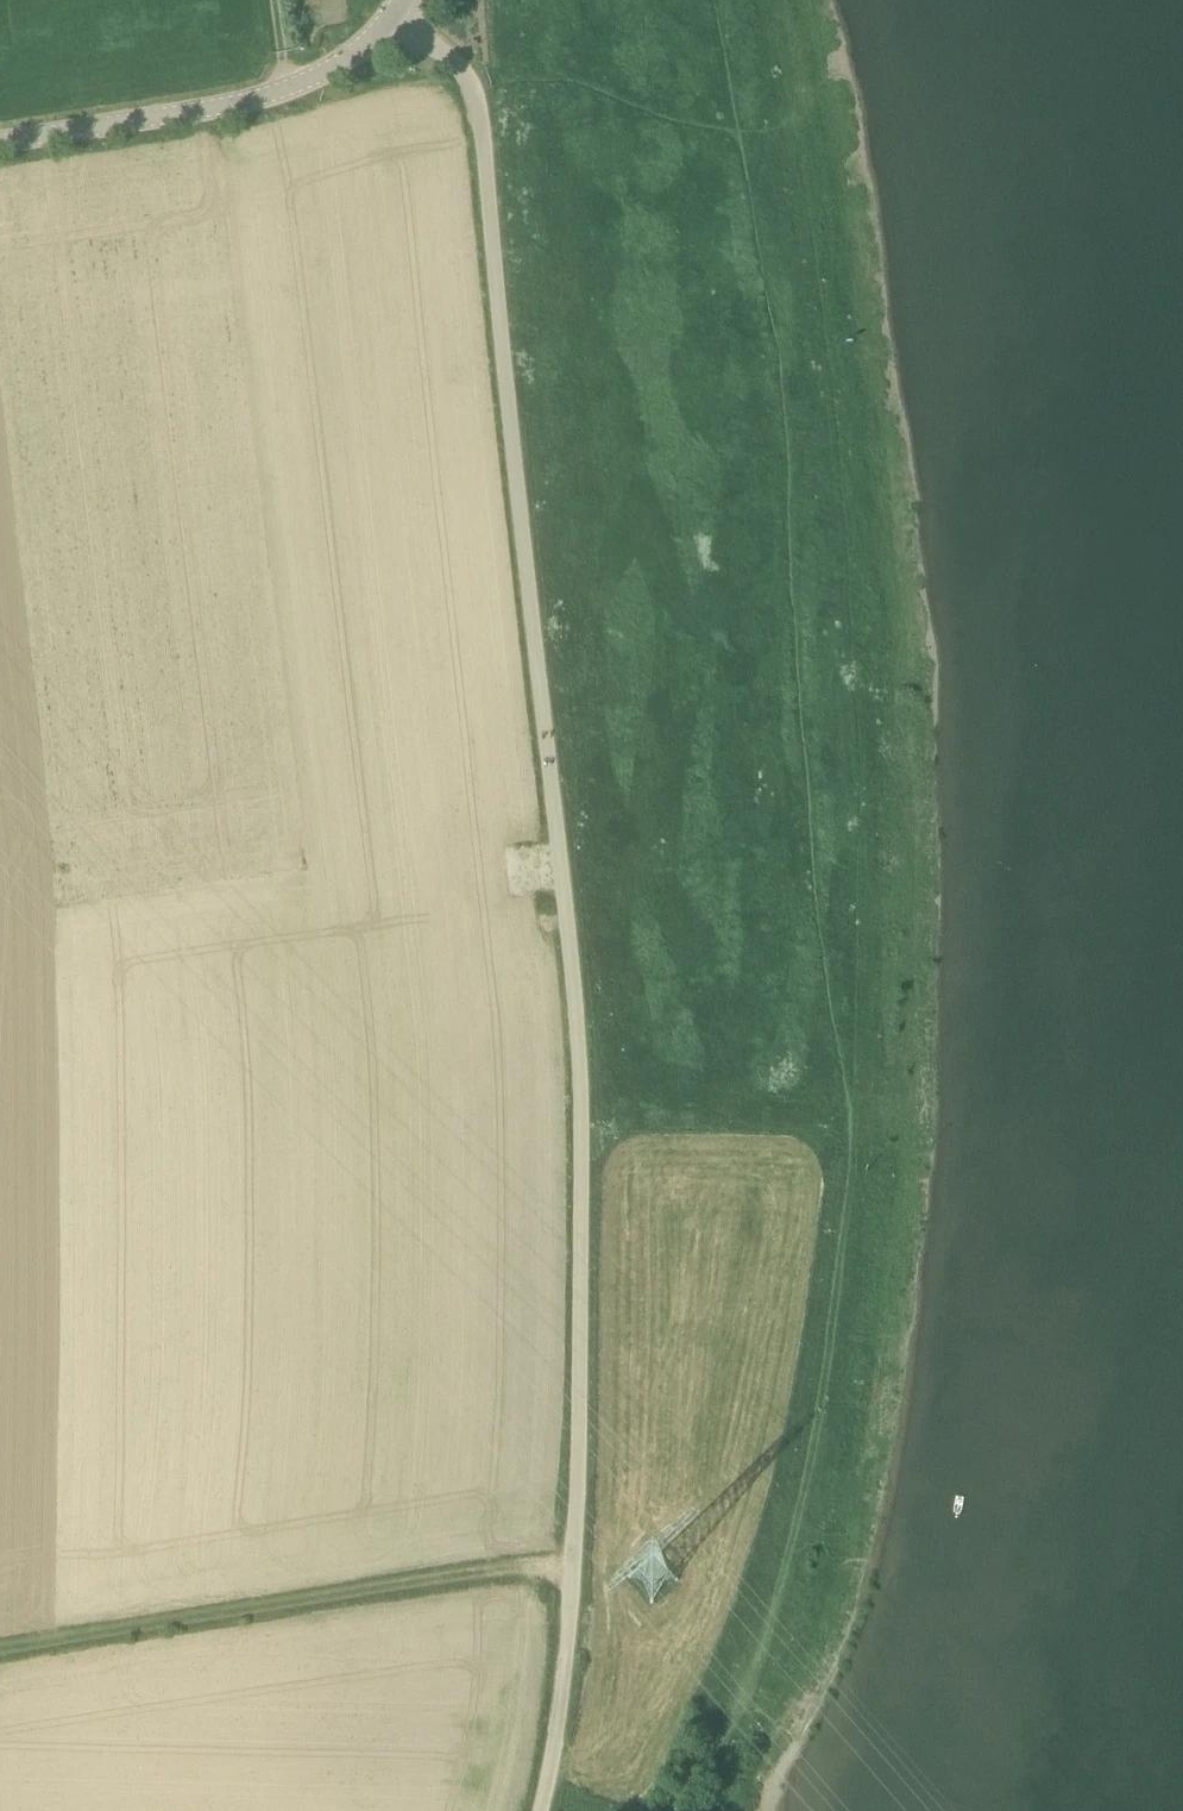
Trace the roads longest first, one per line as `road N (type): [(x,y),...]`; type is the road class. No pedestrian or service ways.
road 1 (unclassified): [(543,1810),(573,1572),(581,1081),(479,110),(469,79),(393,18)]
road 2 (track): [(573,1572),(483,1572),(0,1650)]
road 3 (tertiary): [(0,143),(286,90),(344,62),(393,18)]

